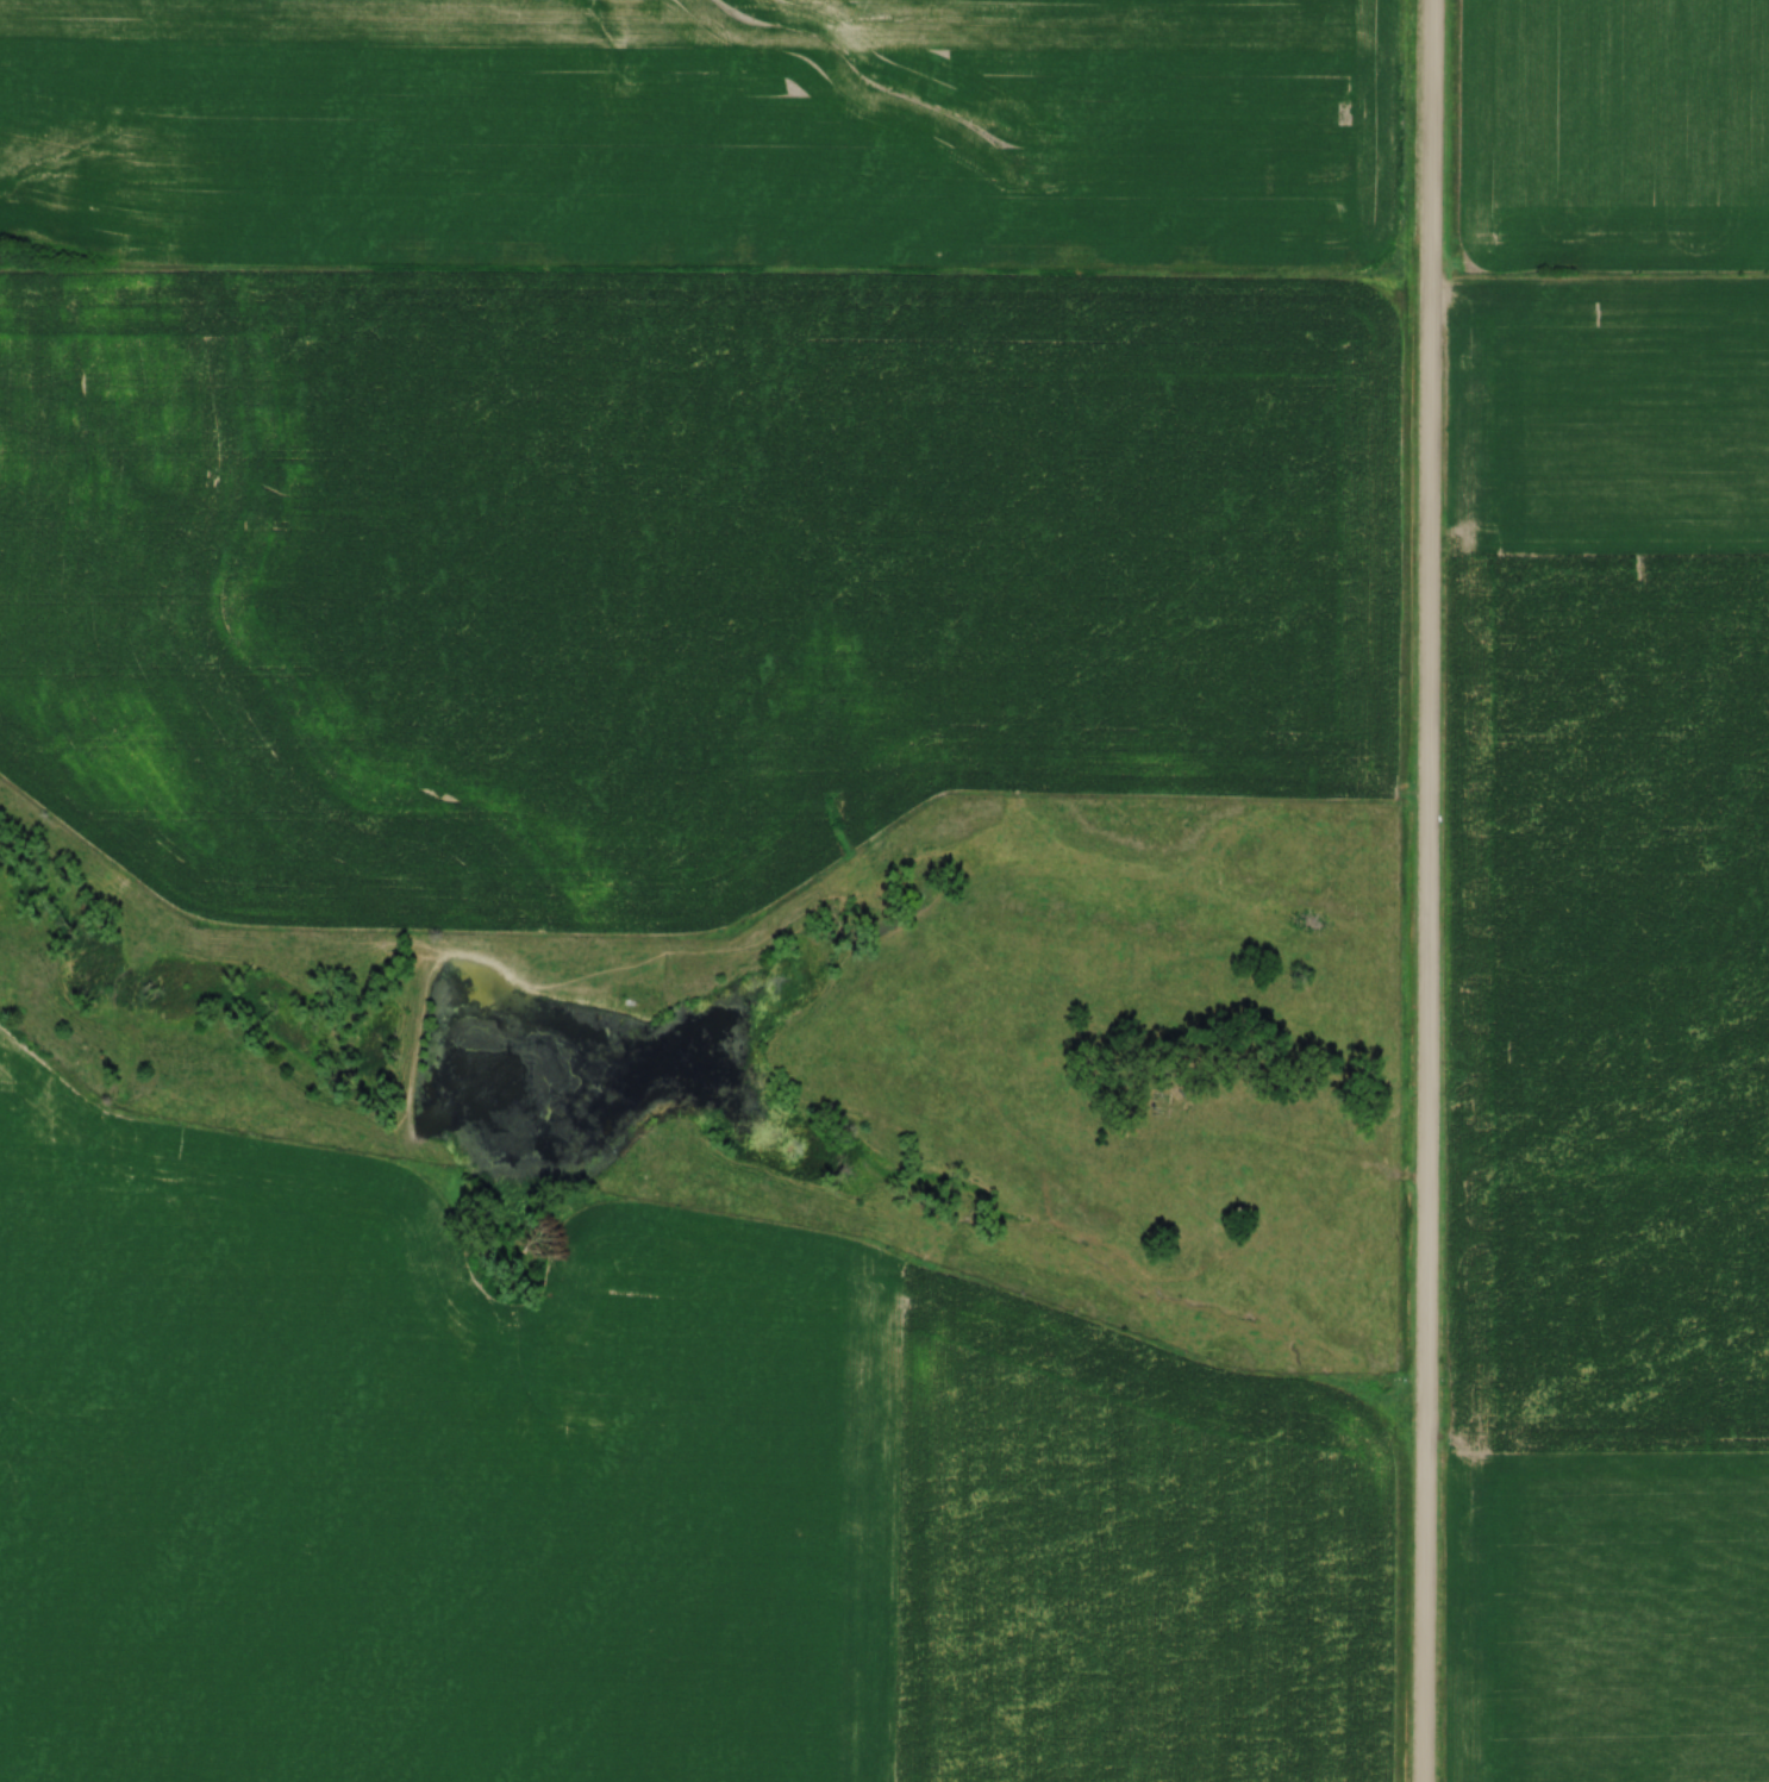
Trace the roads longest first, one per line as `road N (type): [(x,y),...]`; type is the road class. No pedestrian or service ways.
road 1 (tertiary): [(1420,1781),(1439,1153),(1442,0)]

